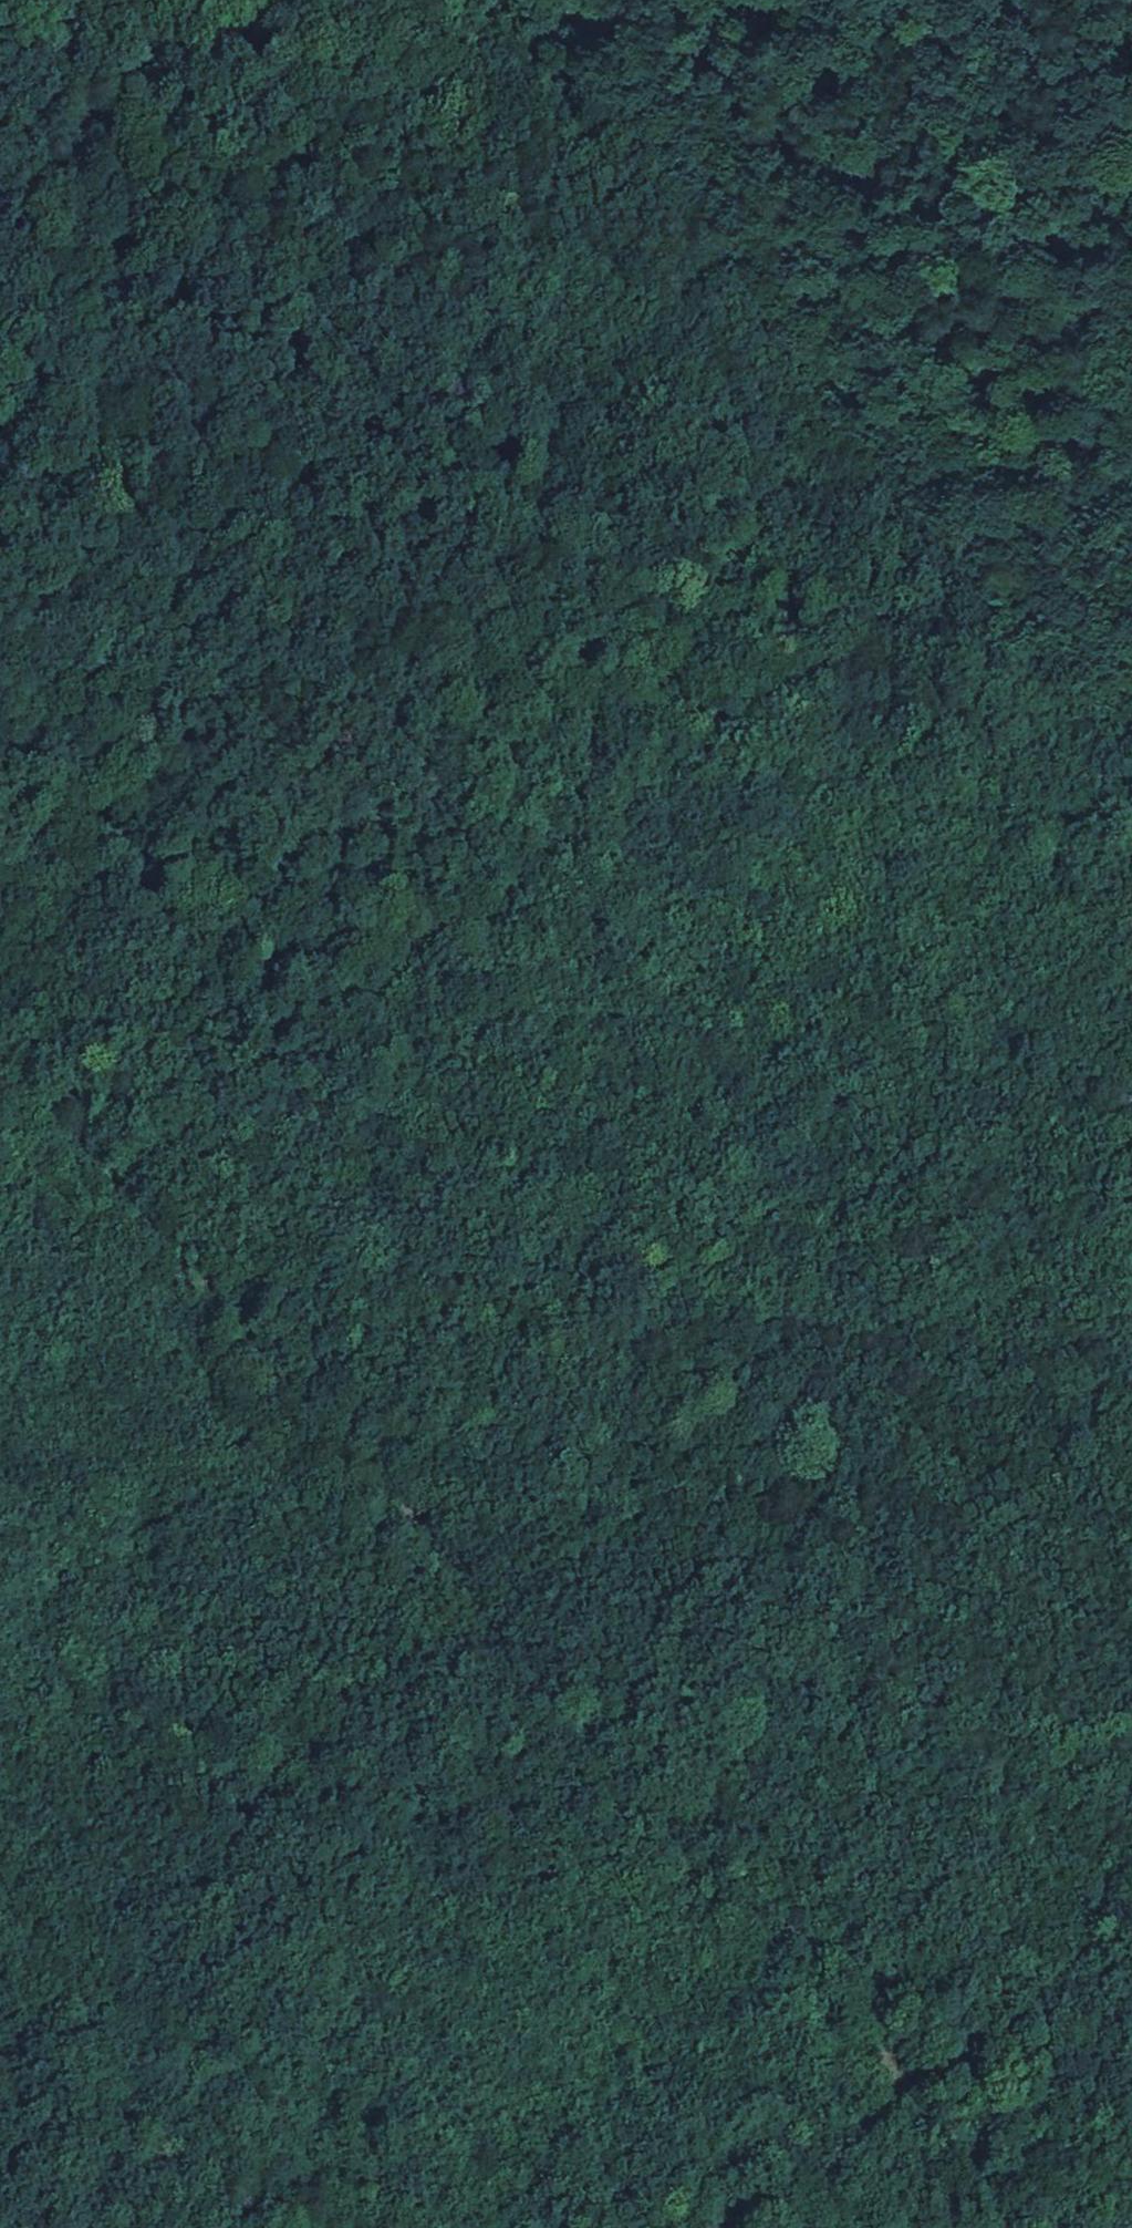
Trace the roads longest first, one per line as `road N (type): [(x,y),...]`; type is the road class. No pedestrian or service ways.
road 1 (track): [(1131,2126),(711,1875),(652,1829),(236,1329),(0,1069)]

